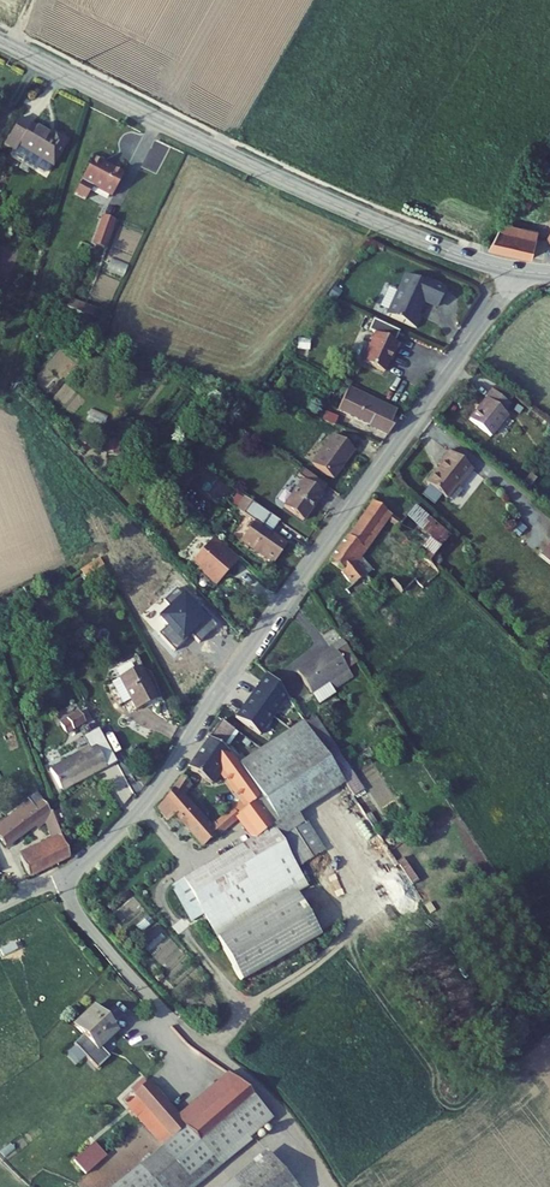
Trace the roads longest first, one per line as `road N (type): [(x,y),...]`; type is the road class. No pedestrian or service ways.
road 1 (residential): [(520,271),(146,800),(60,877)]
road 2 (secondary): [(520,271),(326,200),(0,40)]
road 3 (residential): [(60,877),(82,918),(161,1009),(282,1113),(332,1186)]

